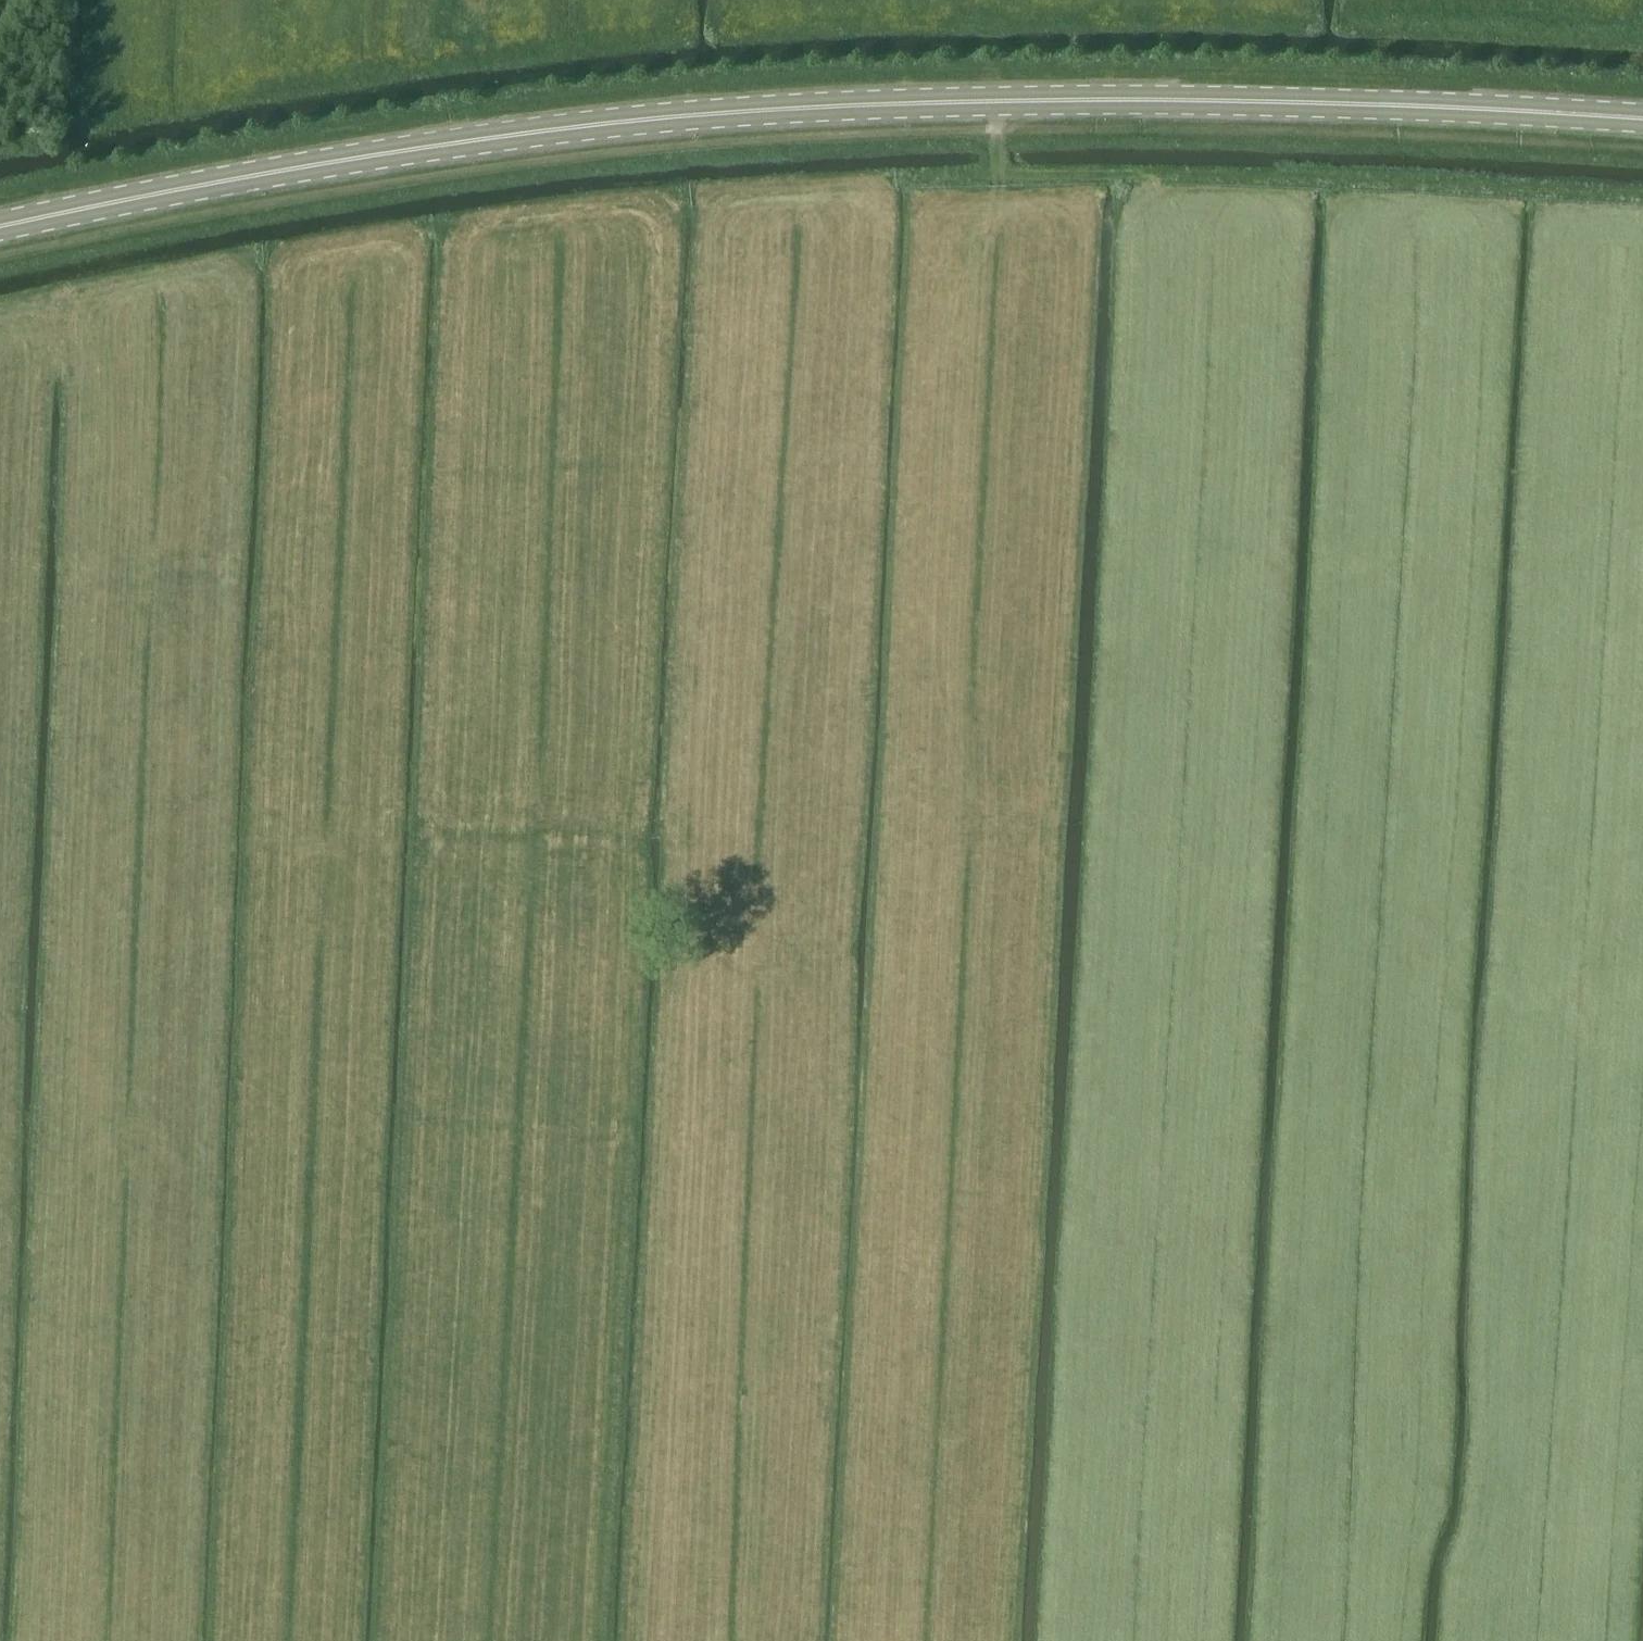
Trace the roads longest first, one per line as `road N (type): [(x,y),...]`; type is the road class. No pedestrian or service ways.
road 1 (primary): [(1642,119),(1120,99),(694,115),(403,152),(0,226)]

